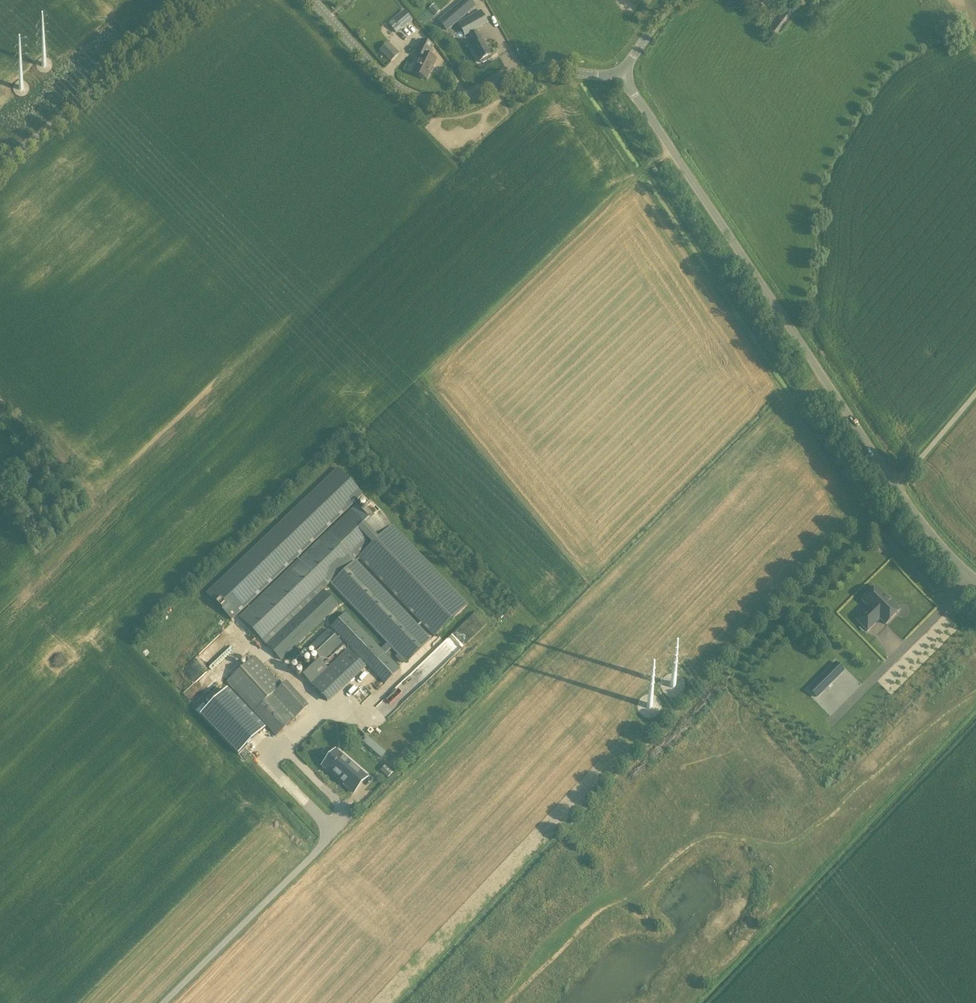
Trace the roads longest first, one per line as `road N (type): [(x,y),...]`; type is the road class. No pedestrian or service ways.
road 1 (unclassified): [(975,581),(905,500),(623,75)]
road 2 (unclassified): [(623,75),(537,70),(466,97),(430,100),(390,82),(311,0)]
road 3 (unclassified): [(210,0),(0,167)]

